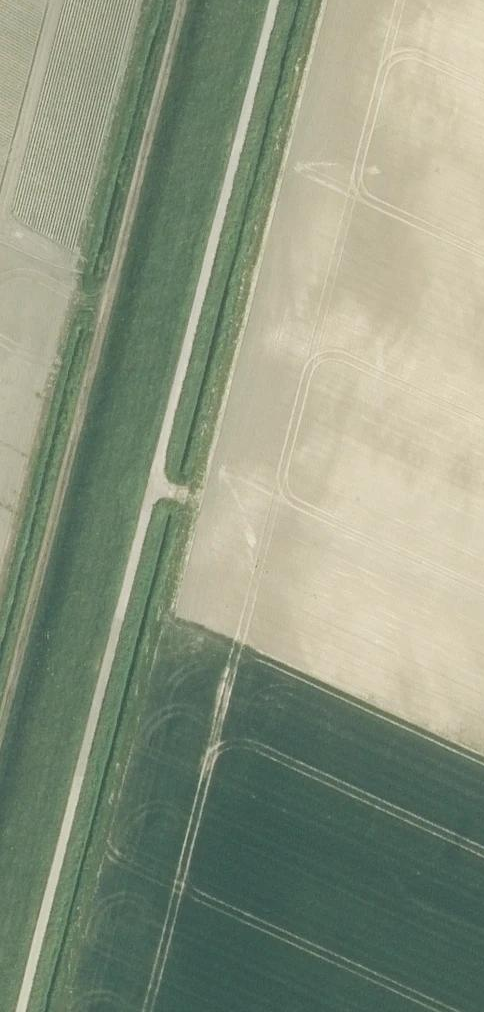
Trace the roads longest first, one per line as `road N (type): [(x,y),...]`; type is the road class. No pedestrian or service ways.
road 1 (unclassified): [(30,1011),(278,0)]
road 2 (track): [(0,734),(182,0)]

